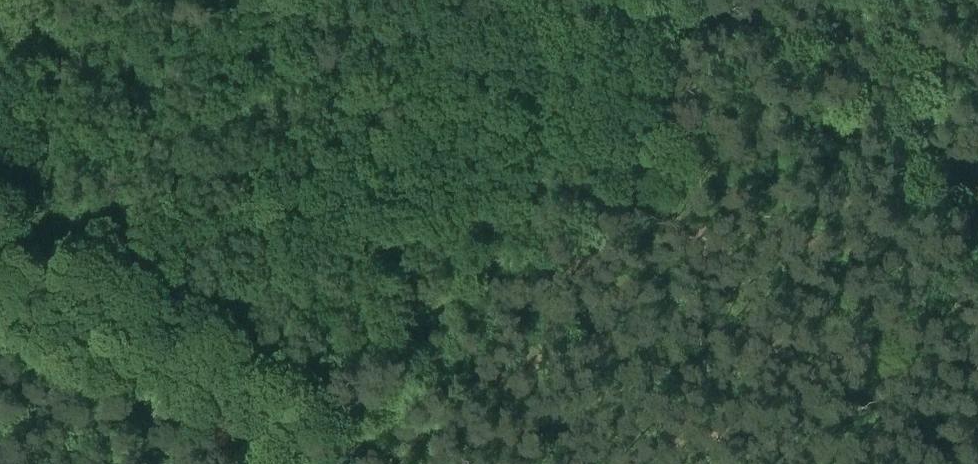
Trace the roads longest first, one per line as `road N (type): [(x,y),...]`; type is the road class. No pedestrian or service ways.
road 1 (track): [(336,463),(316,431),(242,380),(0,237)]

